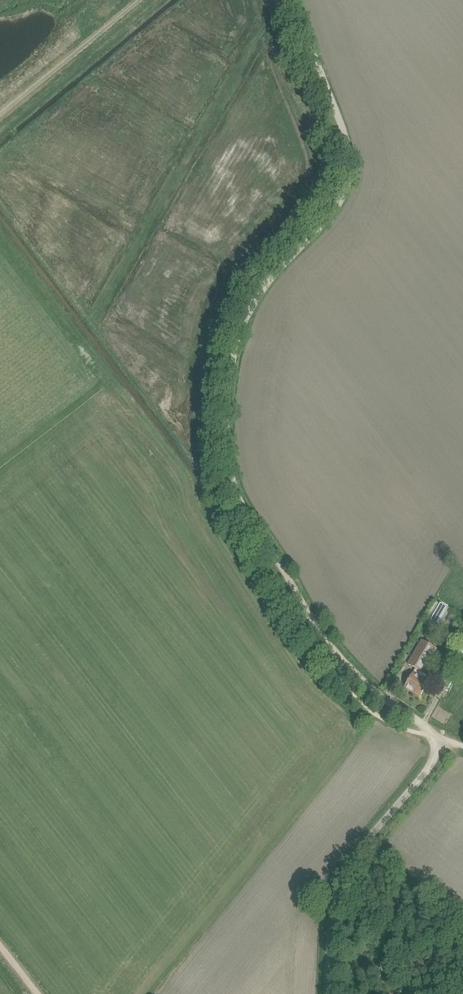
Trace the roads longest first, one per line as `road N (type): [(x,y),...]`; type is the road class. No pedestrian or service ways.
road 1 (track): [(437,742),(325,645),(239,510),(222,458),(219,418),(255,292),(349,191),(345,137),(300,0)]
road 2 (unclassified): [(324,993),(337,873),(434,760),(437,742)]
road 3 (track): [(0,108),(124,0)]

